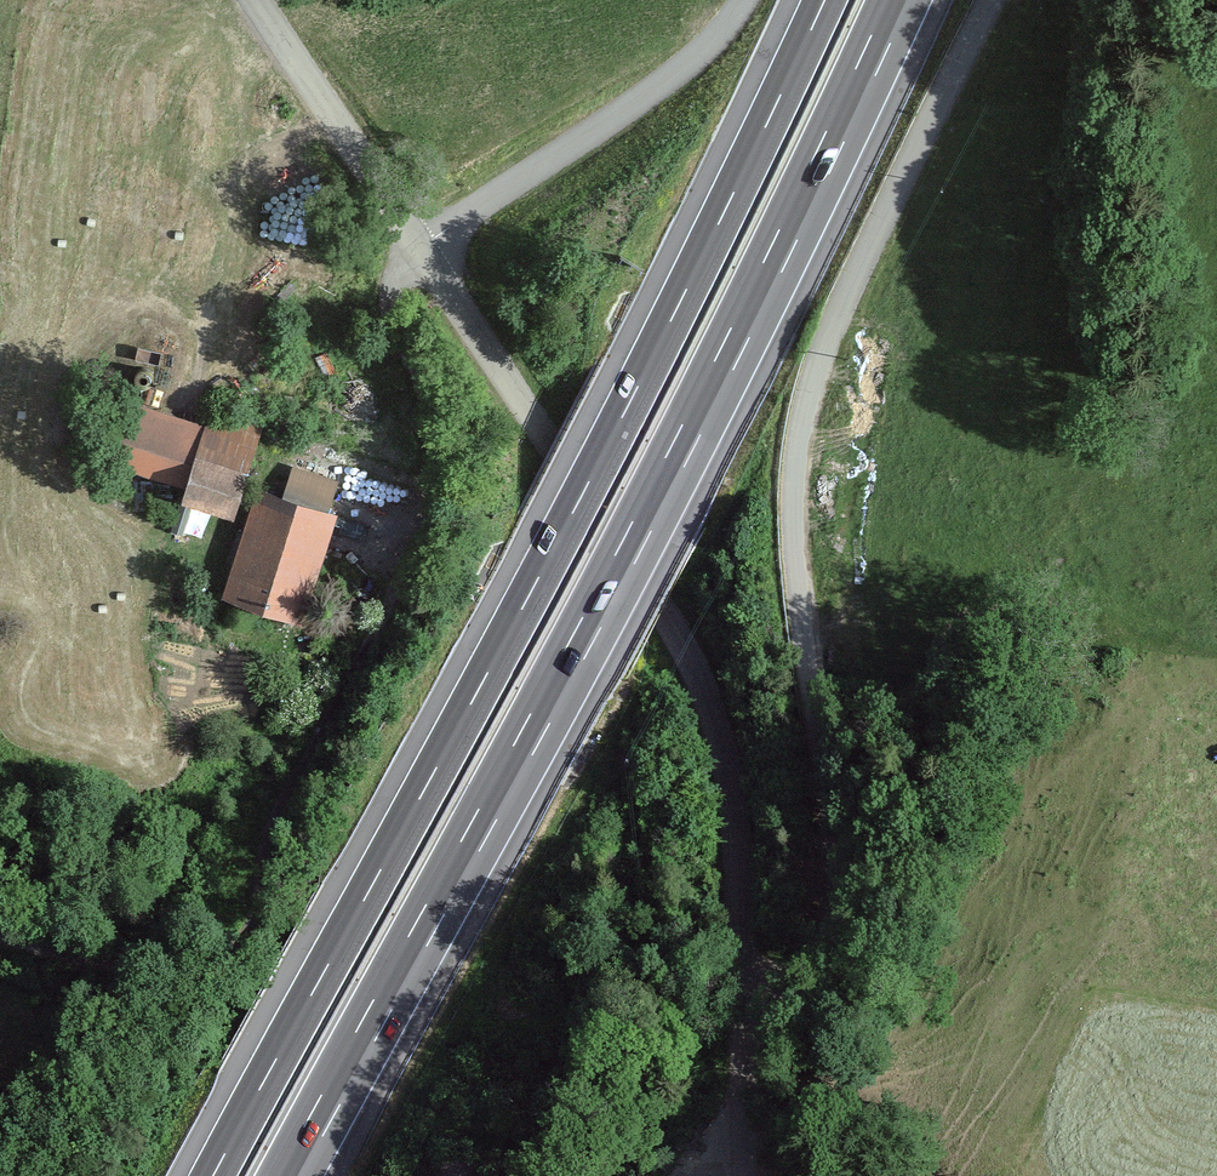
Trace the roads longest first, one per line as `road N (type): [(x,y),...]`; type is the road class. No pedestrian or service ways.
road 1 (motorway): [(827,0),(624,420),(210,1175)]
road 2 (motorway): [(286,1175),(666,485),(901,0)]
road 3 (unclassified): [(739,1001),(800,972),(823,947),(834,913),(795,549),(808,415),(841,317),(996,0)]
road 4 (track): [(426,248),(391,290),(386,313),(429,396),(443,481),(424,542),(268,834),(245,933),(225,951),(179,960),(23,949),(0,936)]
road 5 (residential): [(739,1001),(732,836),(718,749),(695,683),(662,616),(426,248)]
road 6 (unclassified): [(426,248),(702,54),(745,0)]
road 7 (residential): [(426,248),(257,0)]
road 8 (residential): [(745,1175),(739,1001)]

